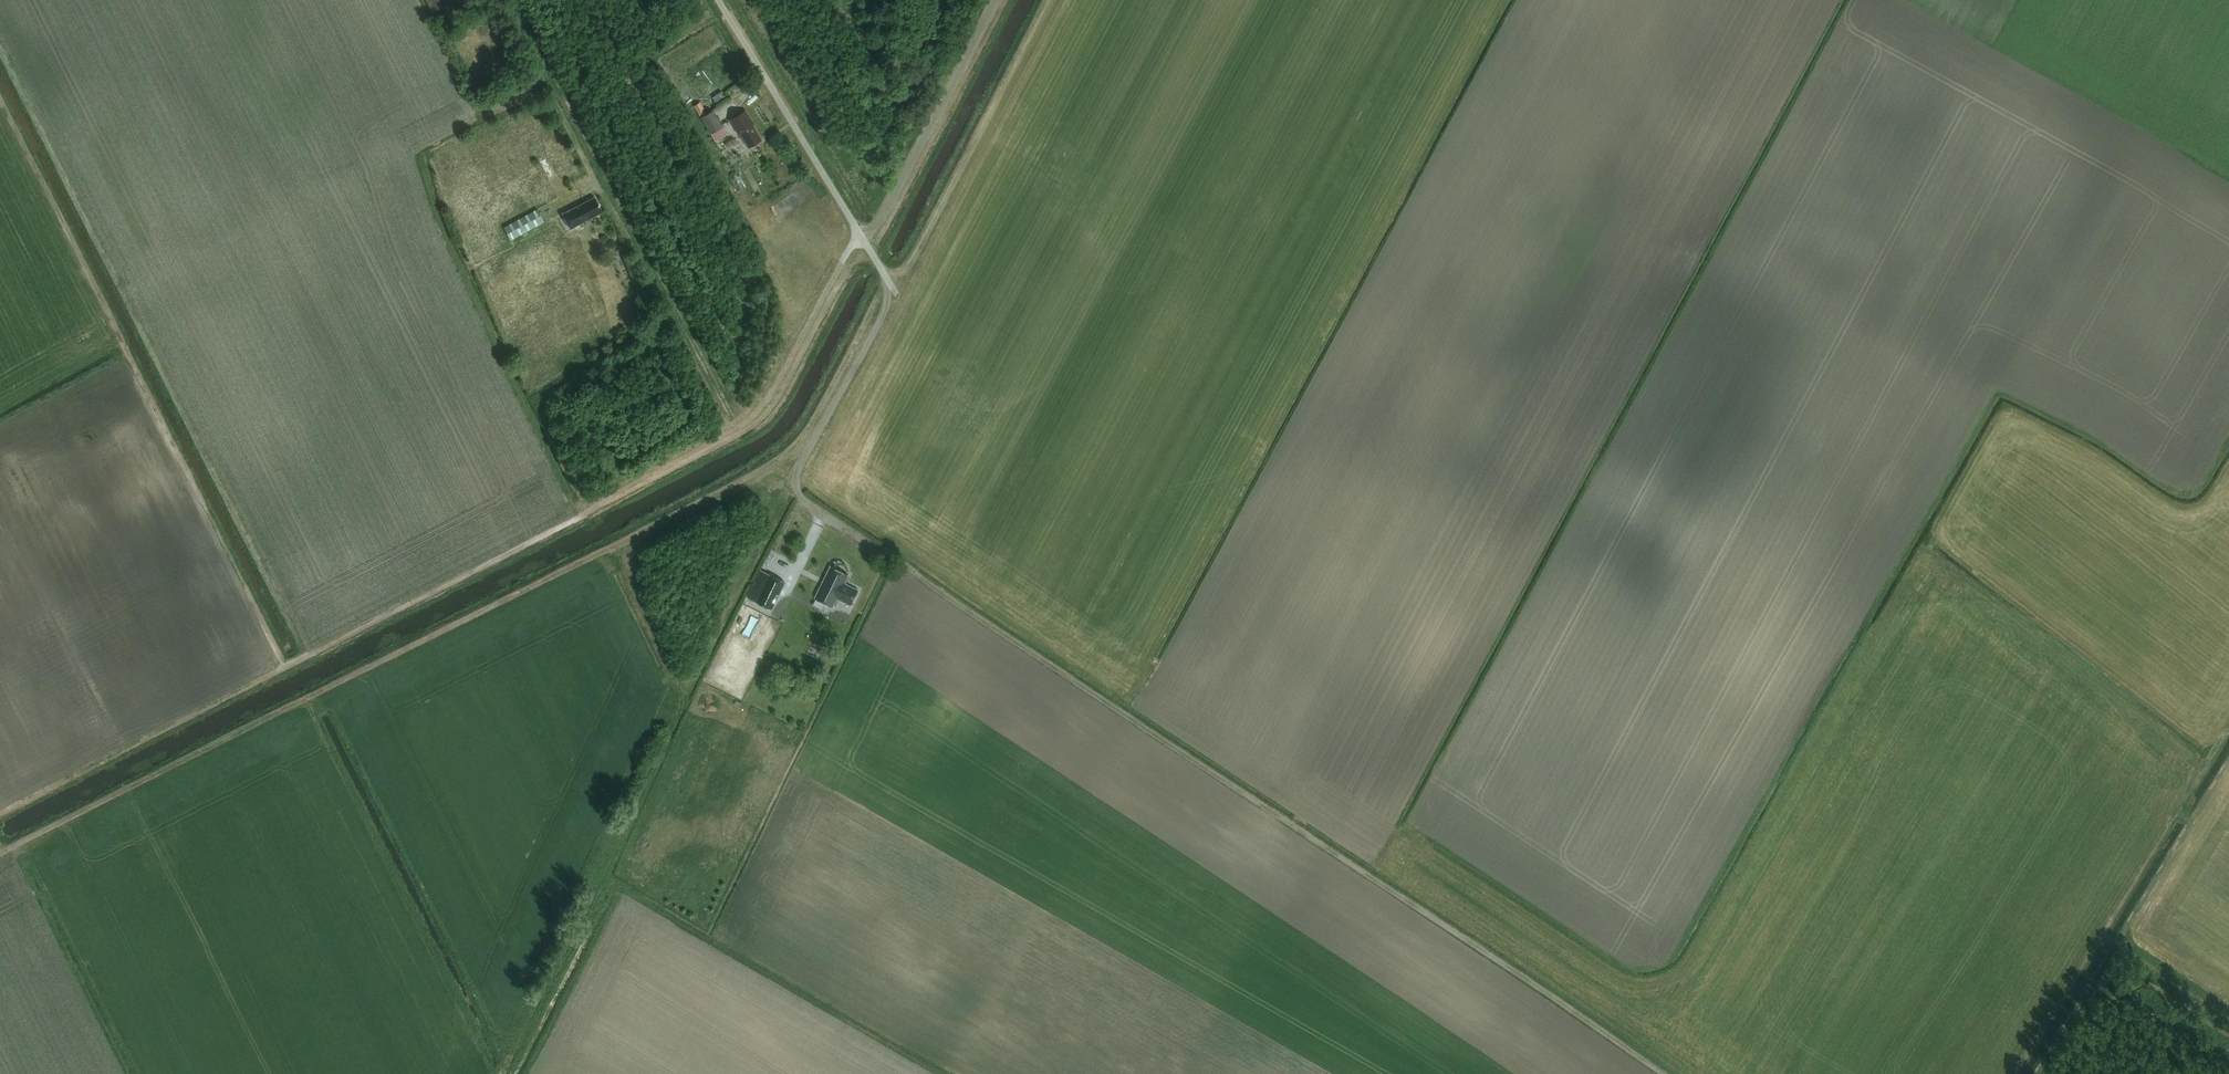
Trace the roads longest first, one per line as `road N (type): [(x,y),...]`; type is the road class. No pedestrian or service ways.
road 1 (track): [(1662,1073),(914,573)]
road 2 (residential): [(717,0),(881,269)]
road 3 (track): [(859,233),(891,211),(997,0)]
road 4 (track): [(500,0),(603,196)]

